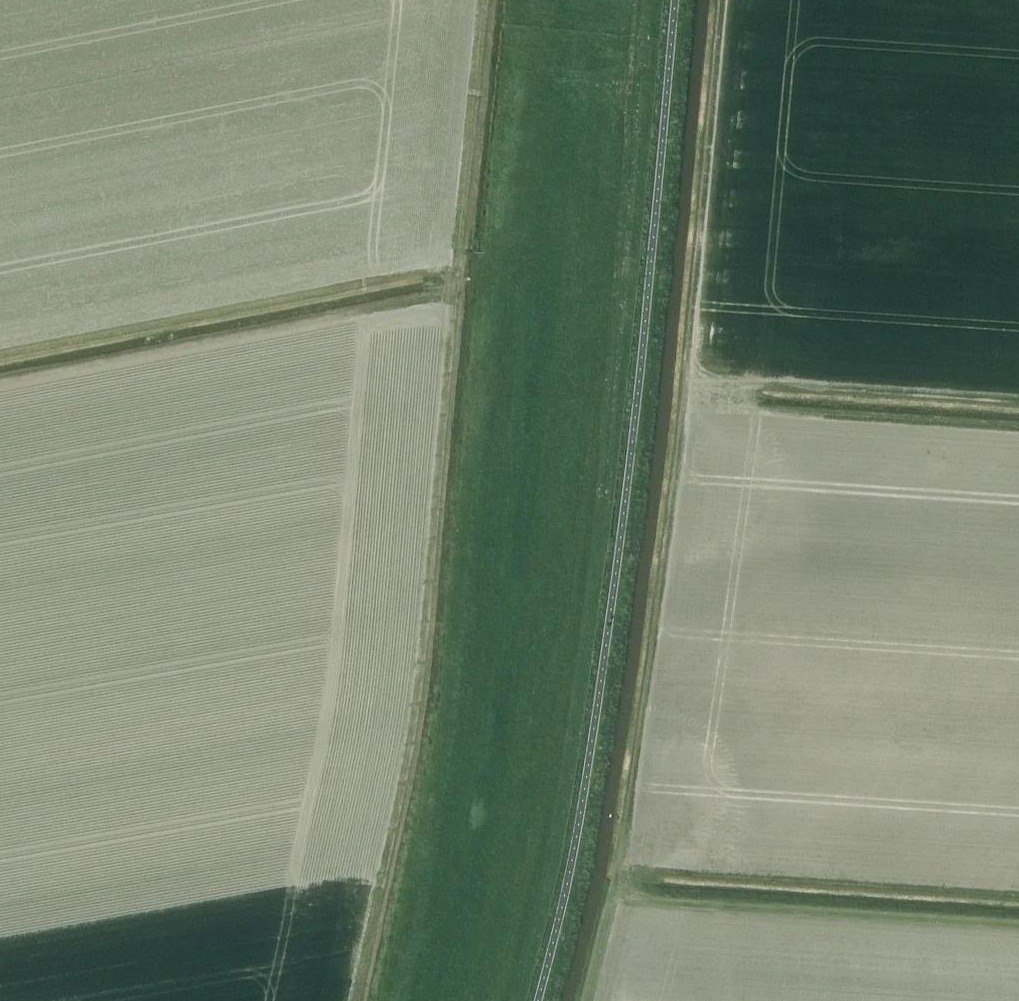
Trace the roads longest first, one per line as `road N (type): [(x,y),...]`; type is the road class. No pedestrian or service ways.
road 1 (track): [(645,0),(548,716),(490,1000)]

